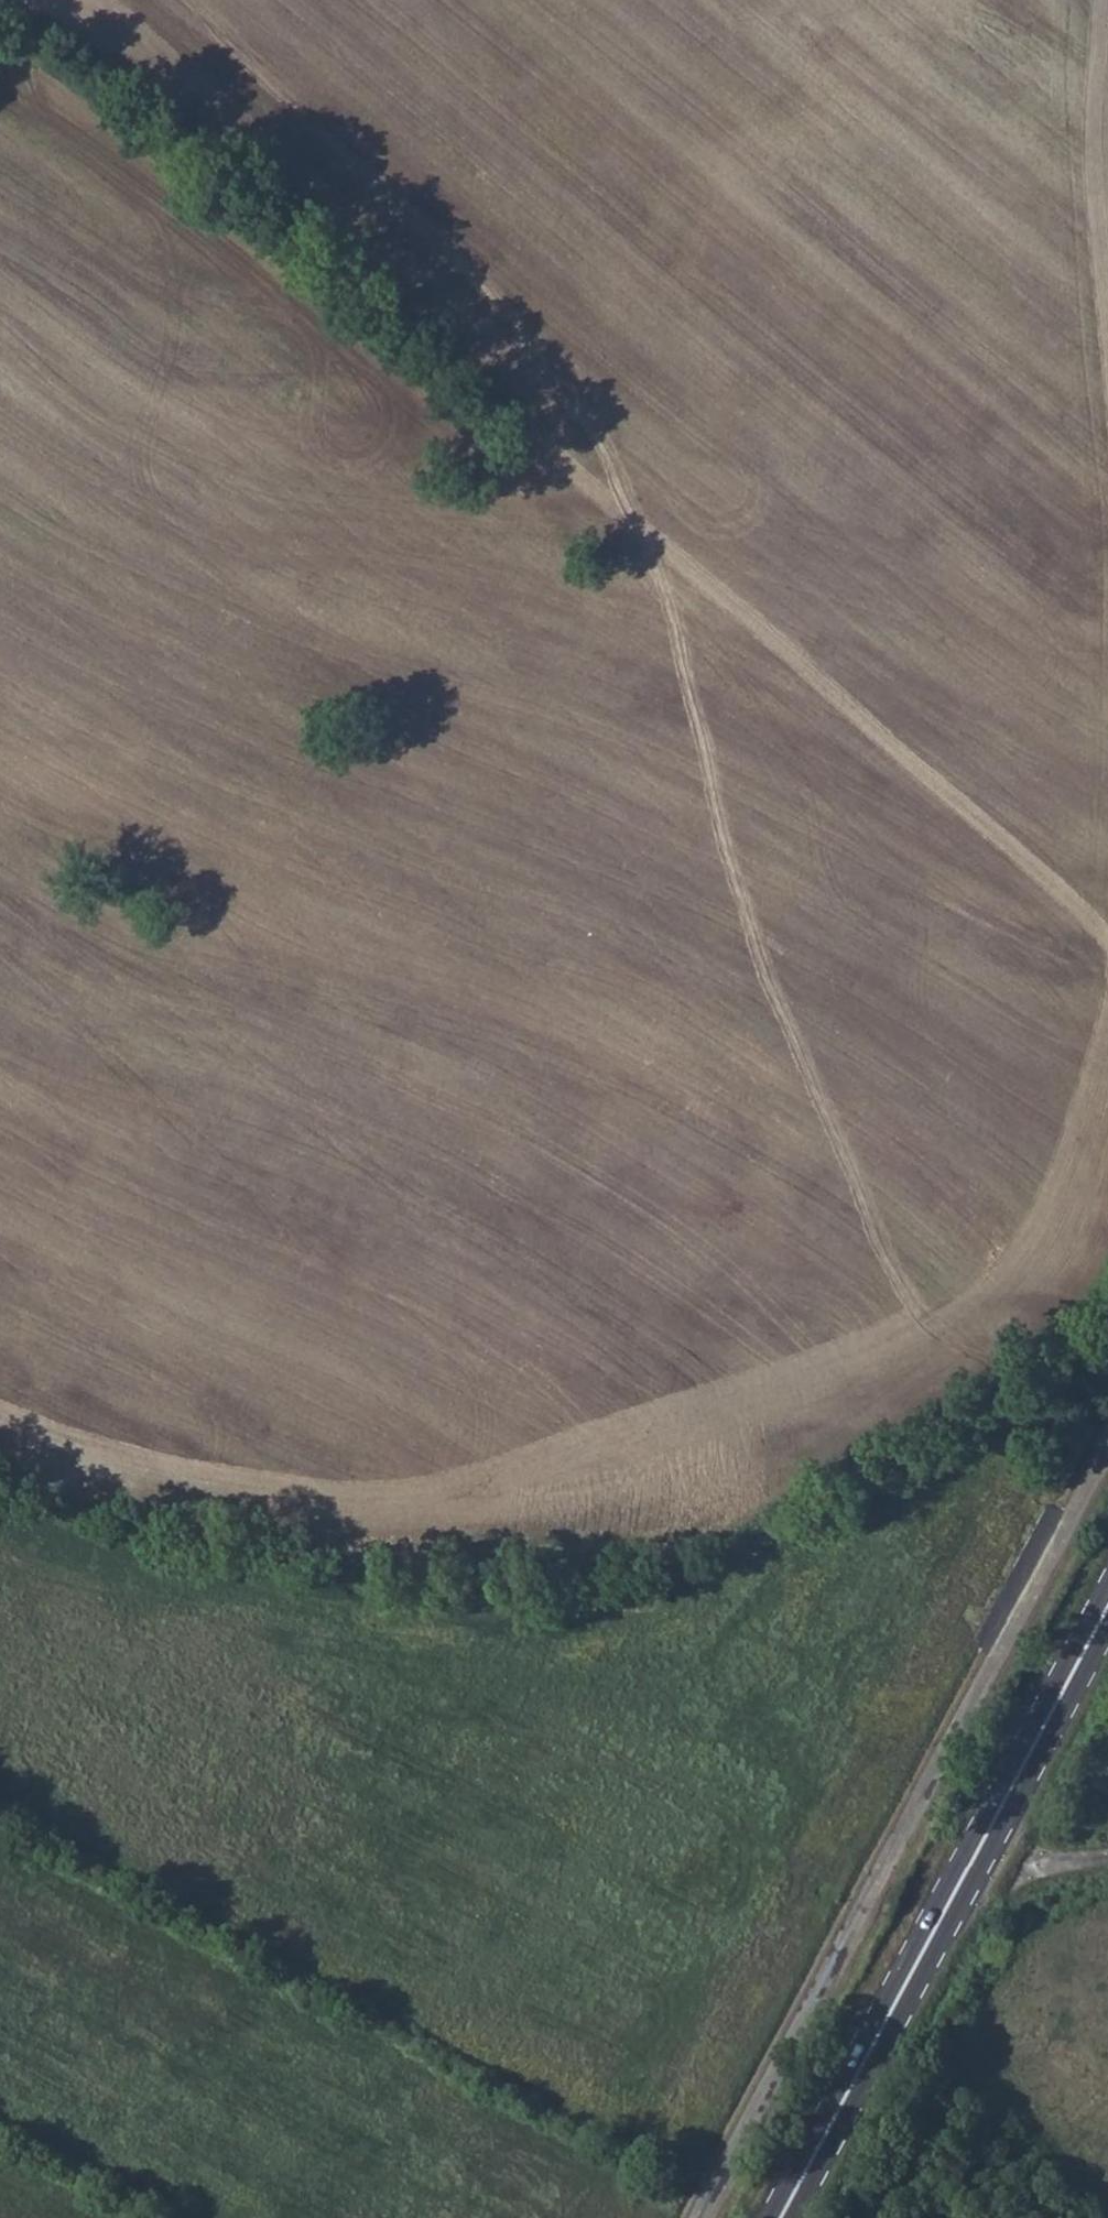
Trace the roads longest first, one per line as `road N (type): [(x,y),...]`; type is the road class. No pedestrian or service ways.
road 1 (unclassified): [(701,2217),(1107,1455)]
road 2 (primary): [(962,1877),(781,2217)]
road 3 (primary): [(962,1877),(1107,1605)]

